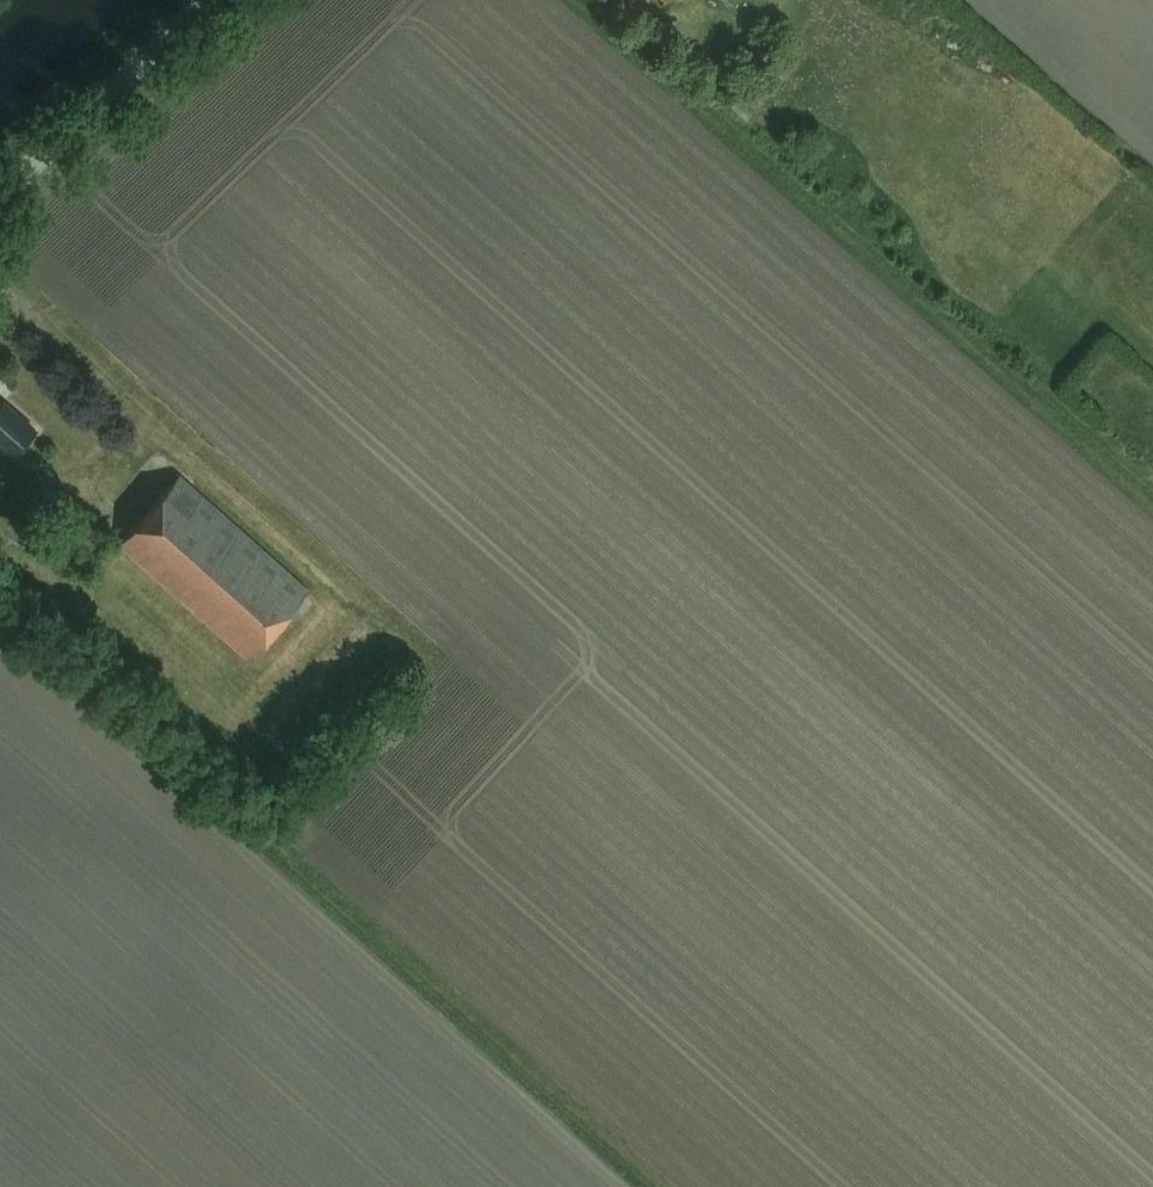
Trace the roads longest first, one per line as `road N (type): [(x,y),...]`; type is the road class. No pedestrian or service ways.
road 1 (unclassified): [(0,196),(207,0)]

